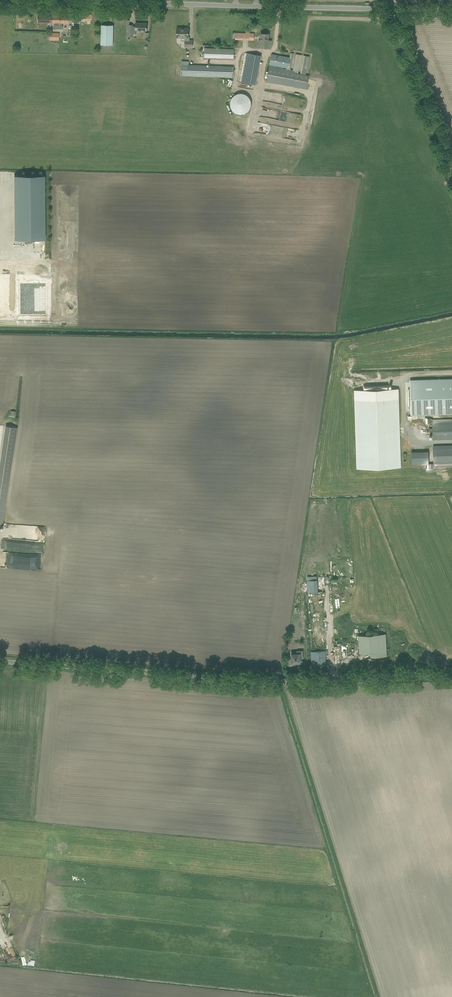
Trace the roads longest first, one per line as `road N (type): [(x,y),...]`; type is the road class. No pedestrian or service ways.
road 1 (unclassified): [(451,168),(390,8),(67,0)]
road 2 (unclassified): [(0,661),(284,682),(451,674)]

